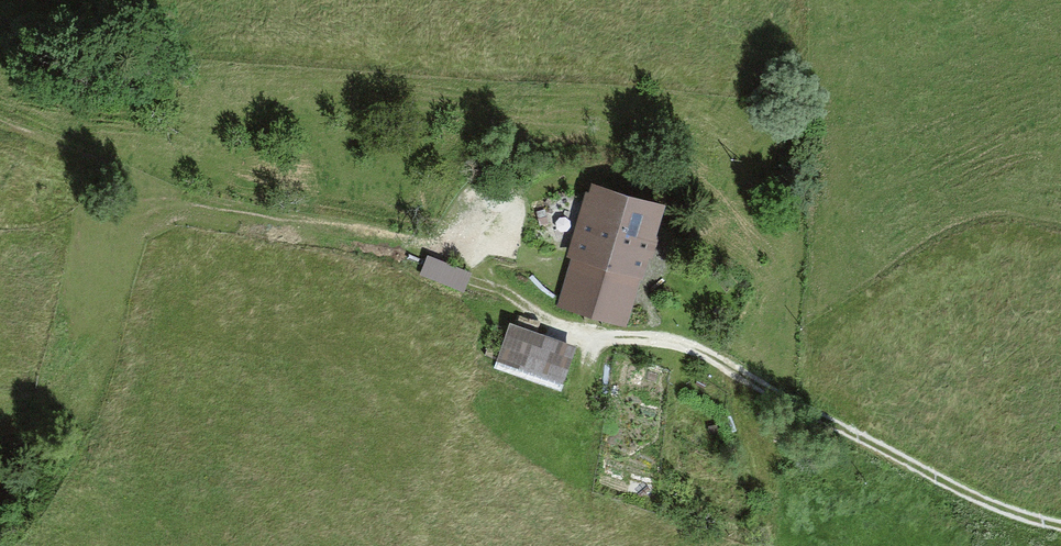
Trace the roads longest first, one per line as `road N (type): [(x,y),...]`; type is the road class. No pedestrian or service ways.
road 1 (track): [(351,226),(436,244),(561,325),(678,346),(789,402)]
road 2 (track): [(351,226),(193,197),(0,119)]
road 3 (track): [(789,402),(991,506),(1060,527)]

